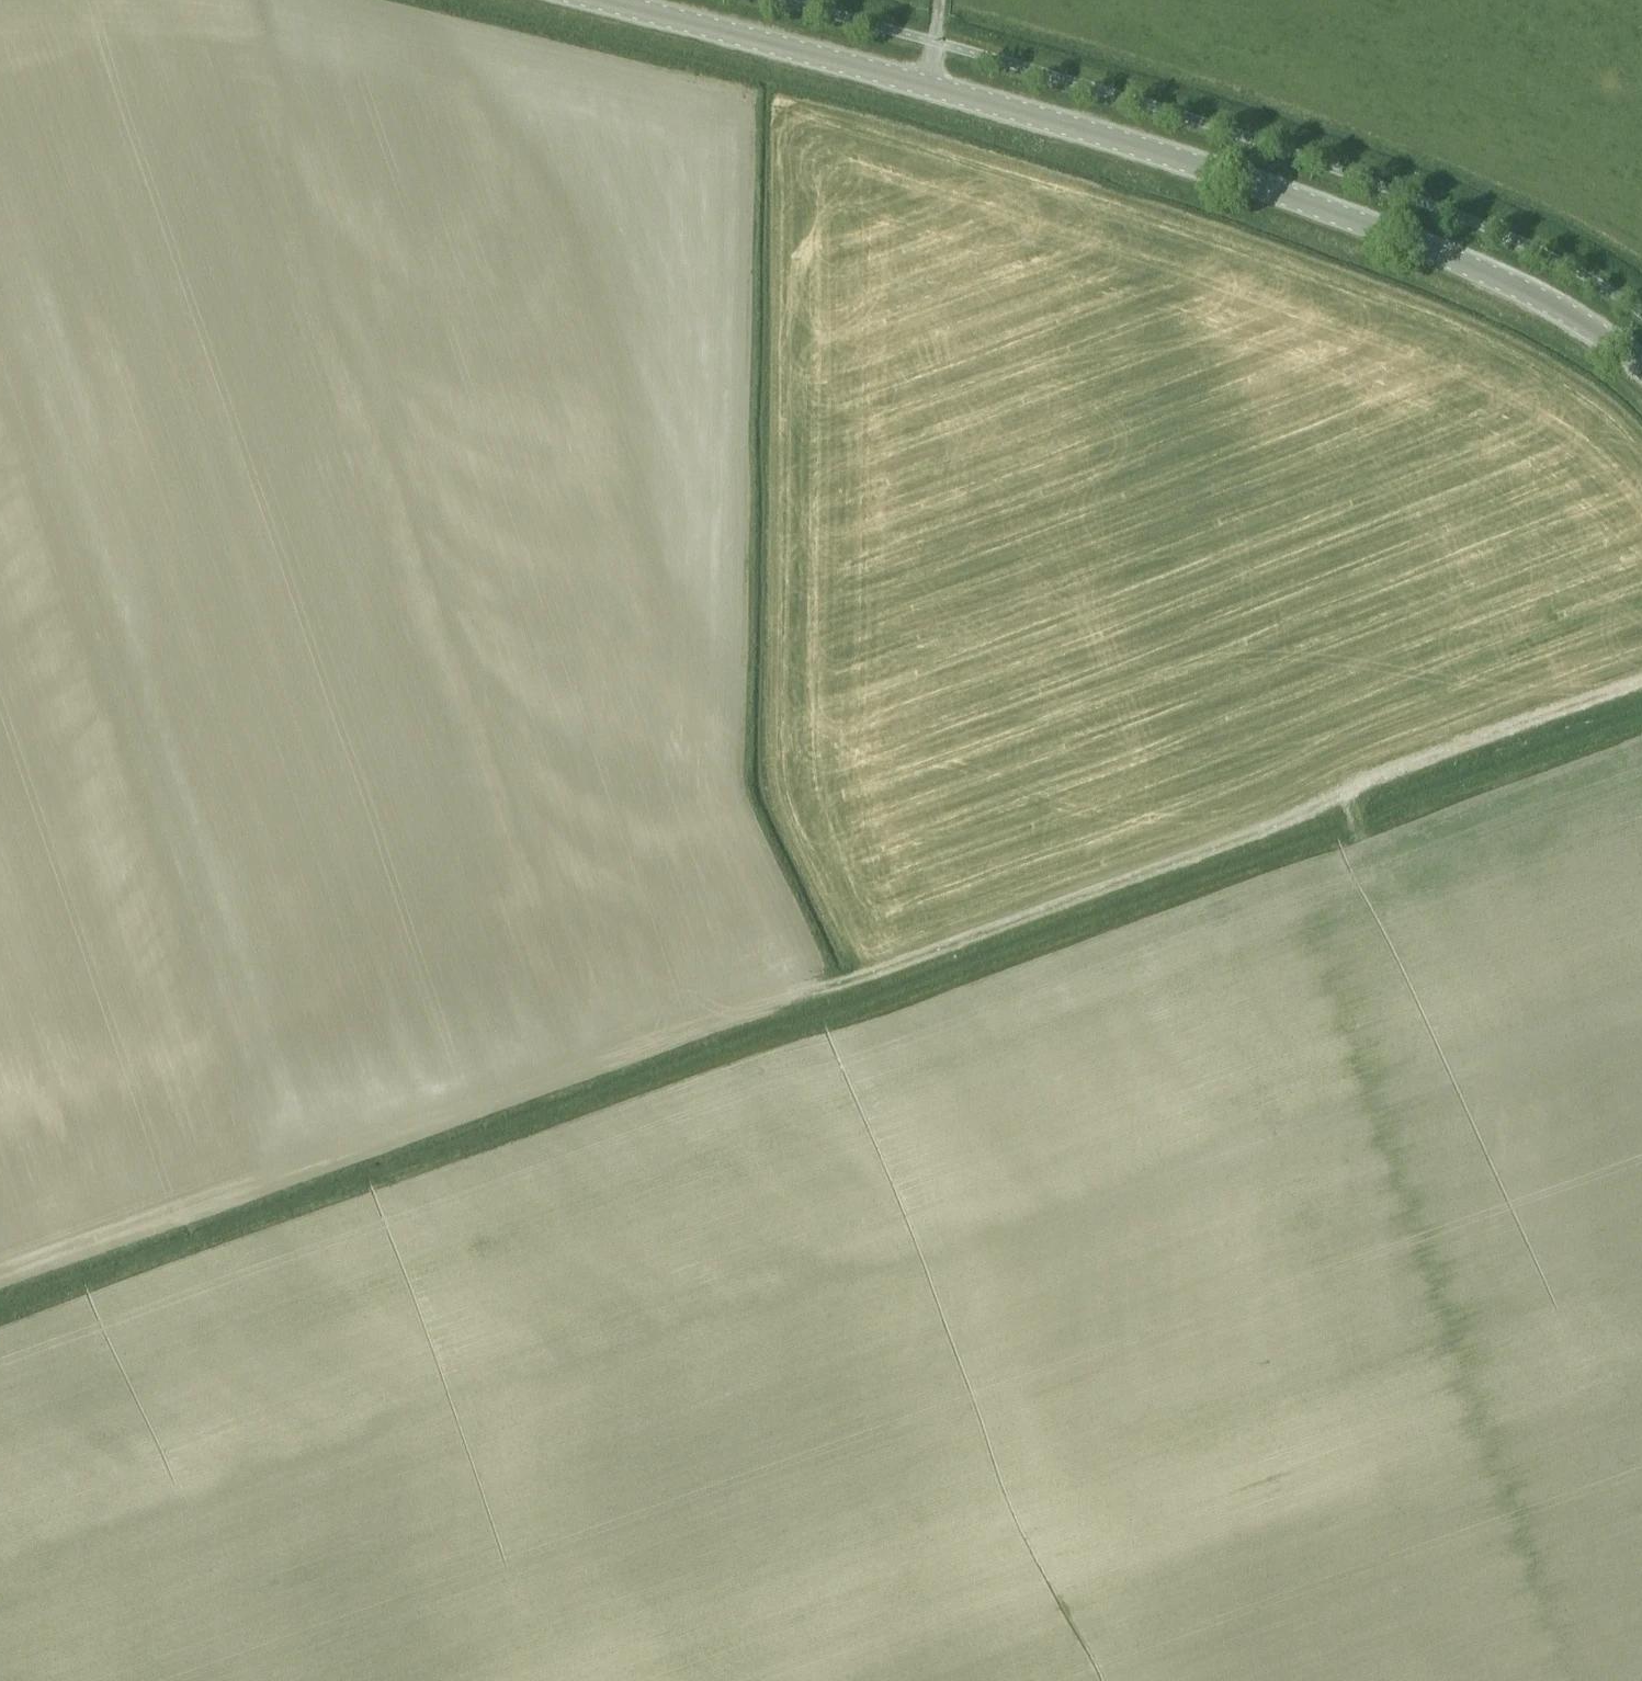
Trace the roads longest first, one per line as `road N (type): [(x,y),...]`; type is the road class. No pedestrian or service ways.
road 1 (secondary): [(1641,366),(1518,287),(1326,208),(927,84),(604,0)]
road 2 (track): [(1641,683),(1375,779)]

